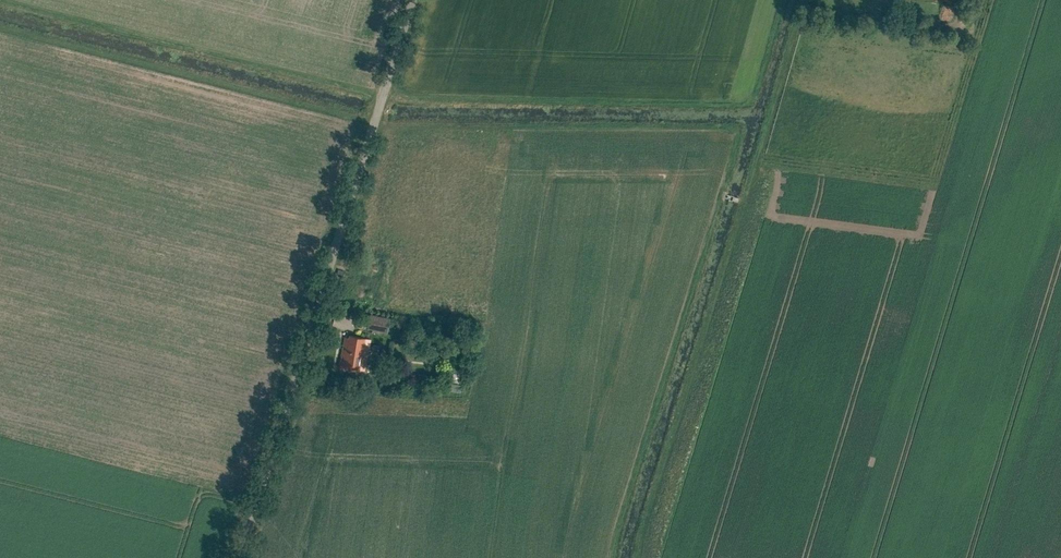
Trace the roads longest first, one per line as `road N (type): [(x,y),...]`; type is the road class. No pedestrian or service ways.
road 1 (unclassified): [(239,557),(413,0)]

